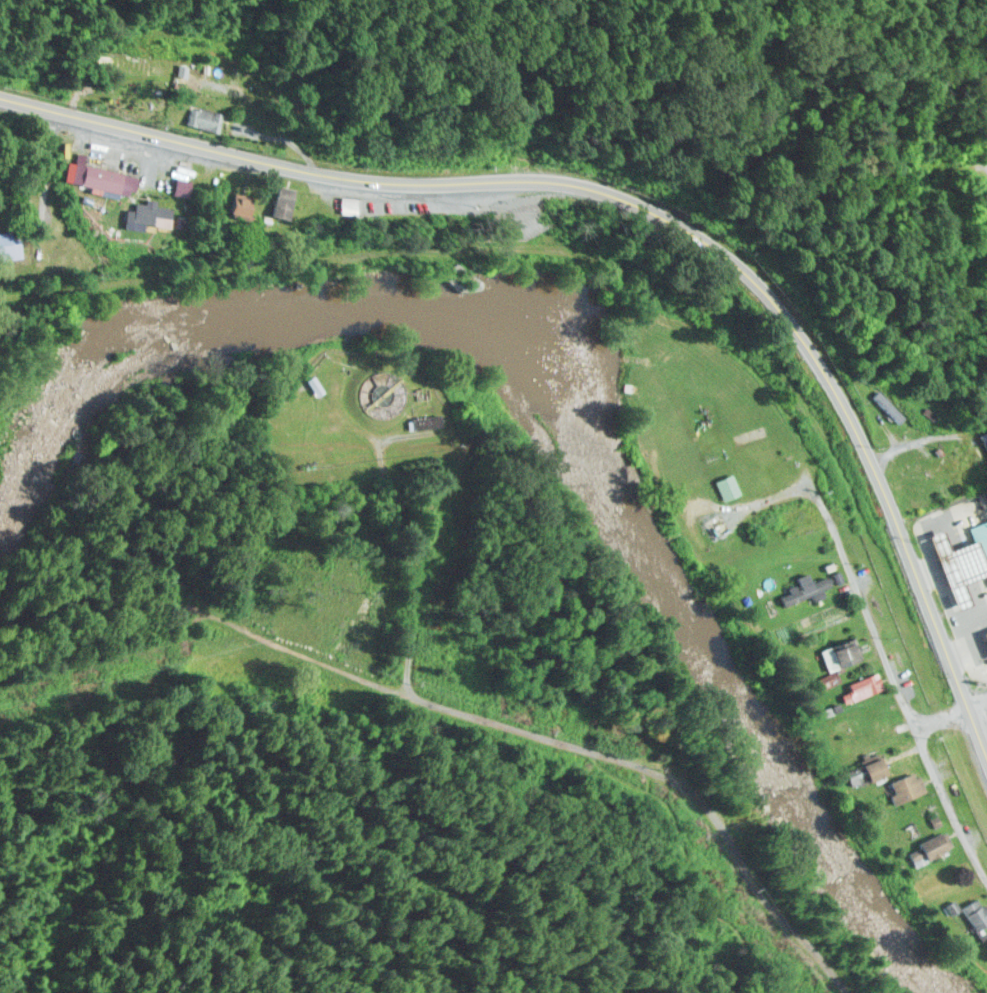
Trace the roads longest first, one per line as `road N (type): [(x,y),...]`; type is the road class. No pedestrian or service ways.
road 1 (residential): [(854,992),(784,928),(705,806),(622,758),(216,624),(178,591),(64,591),(0,616)]
road 2 (secondary): [(744,263),(616,193),(546,176),(379,180),(0,85)]
road 3 (residential): [(986,873),(950,813),(811,475)]
road 4 (secondary): [(986,753),(872,462)]
road 5 (residential): [(414,693),(423,633),(417,555),(386,456)]
road 6 (secondary): [(872,462),(796,322),(744,263)]

